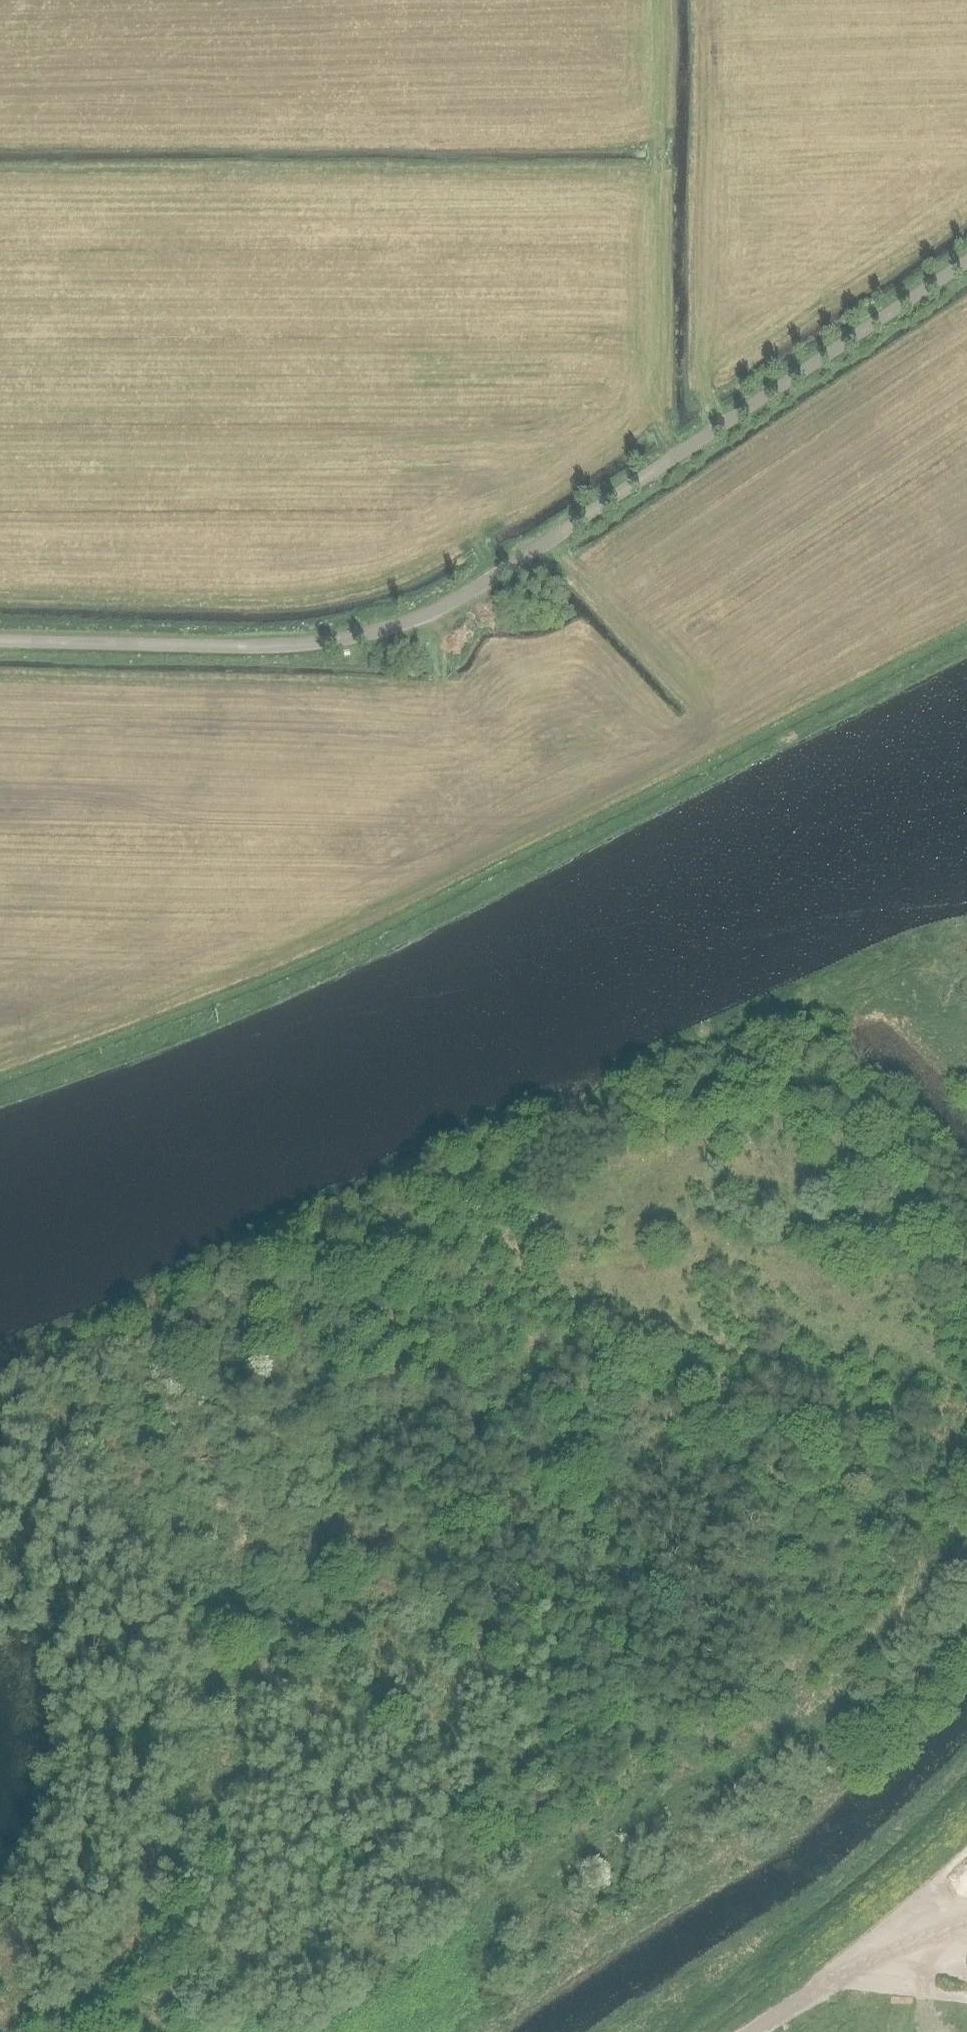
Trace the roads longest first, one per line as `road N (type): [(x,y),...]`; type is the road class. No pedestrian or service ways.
road 1 (unclassified): [(0,645),(327,643),(392,630),(504,575),(966,265)]

